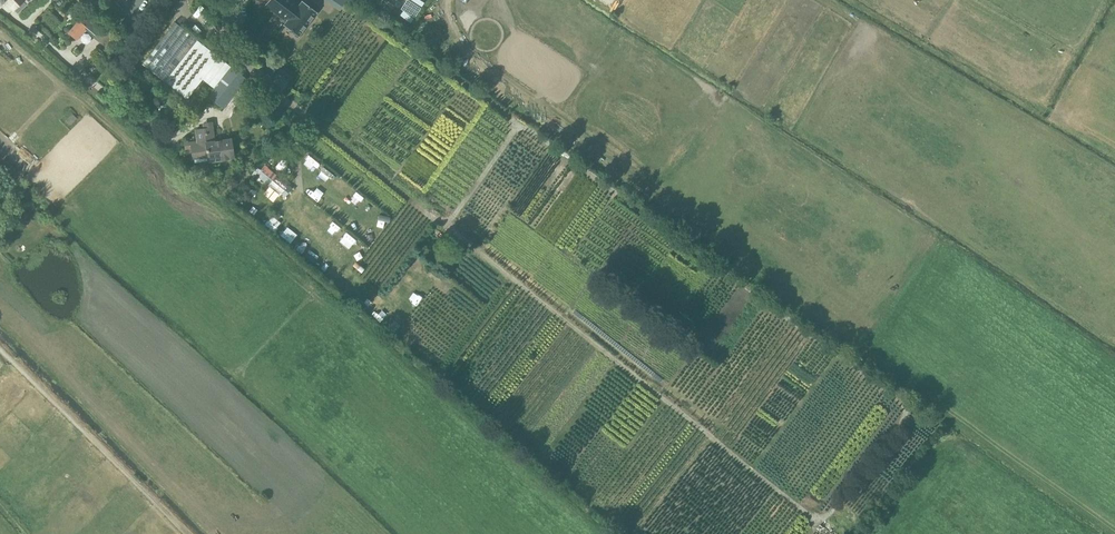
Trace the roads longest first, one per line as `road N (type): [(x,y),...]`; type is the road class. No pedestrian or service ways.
road 1 (track): [(443,0),(447,37),(1114,529)]
road 2 (track): [(289,104),(808,513)]
road 3 (track): [(0,353),(183,533)]

